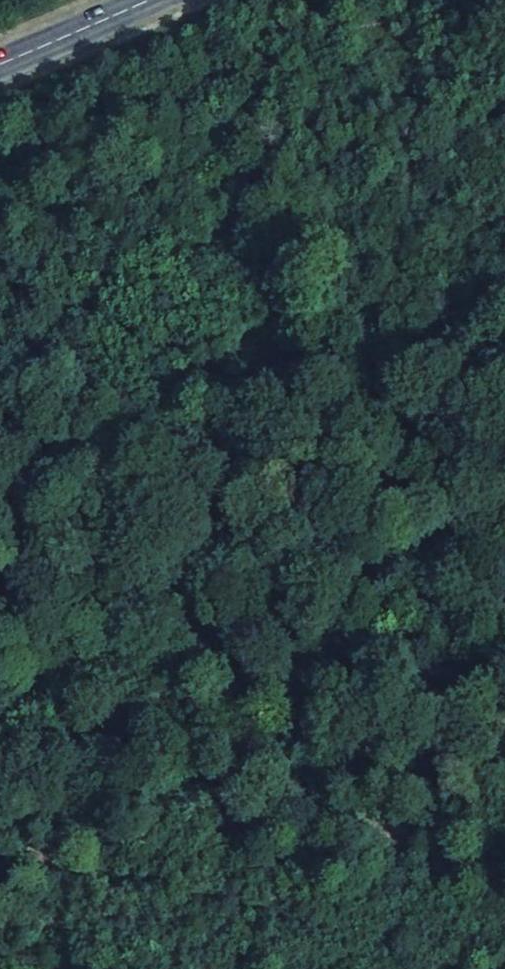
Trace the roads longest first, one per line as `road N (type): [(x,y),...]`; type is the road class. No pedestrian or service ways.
road 1 (secondary): [(0,63),(144,0)]

